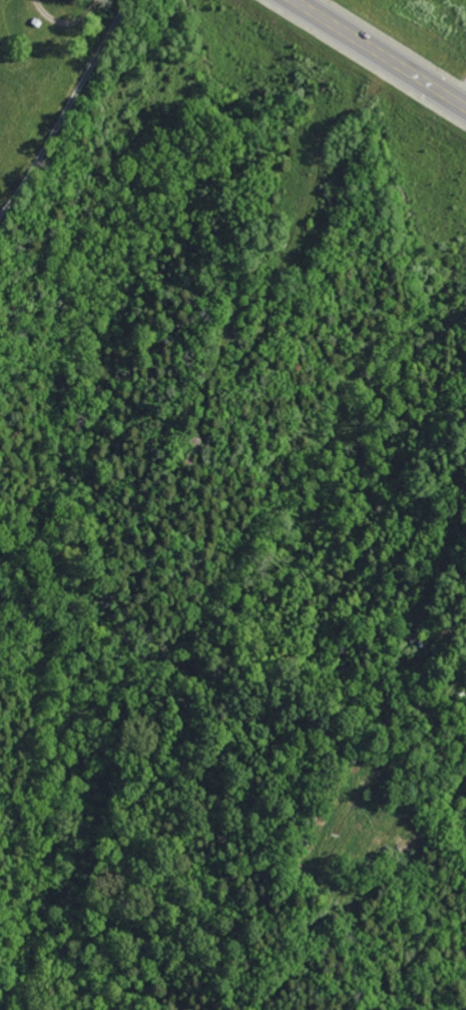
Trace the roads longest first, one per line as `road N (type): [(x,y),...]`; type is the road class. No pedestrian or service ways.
road 1 (residential): [(465,446),(407,541),(374,624),(366,683)]
road 2 (primary): [(465,109),(292,0)]

